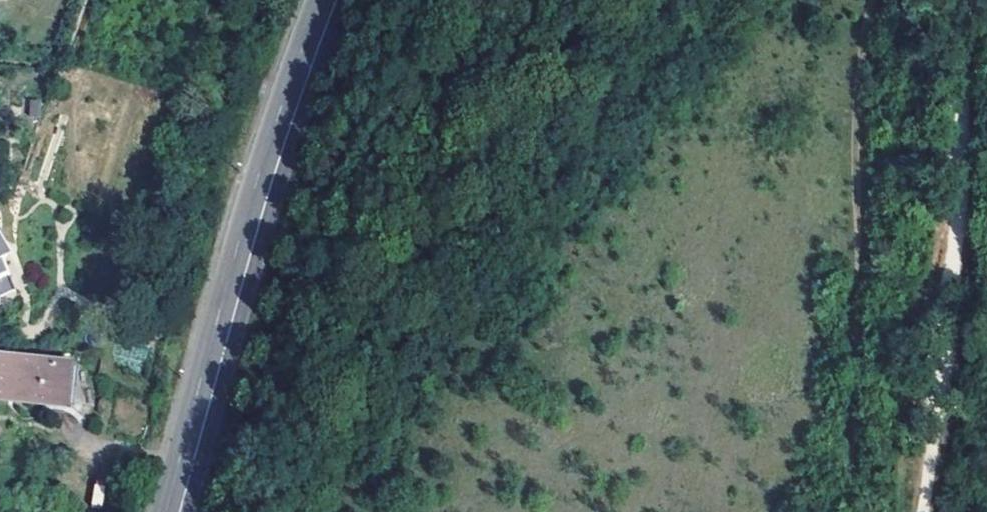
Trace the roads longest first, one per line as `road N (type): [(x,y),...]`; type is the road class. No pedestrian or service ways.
road 1 (secondary): [(173,511),(248,230),(328,0)]
road 2 (track): [(972,0),(952,348),(925,511)]

